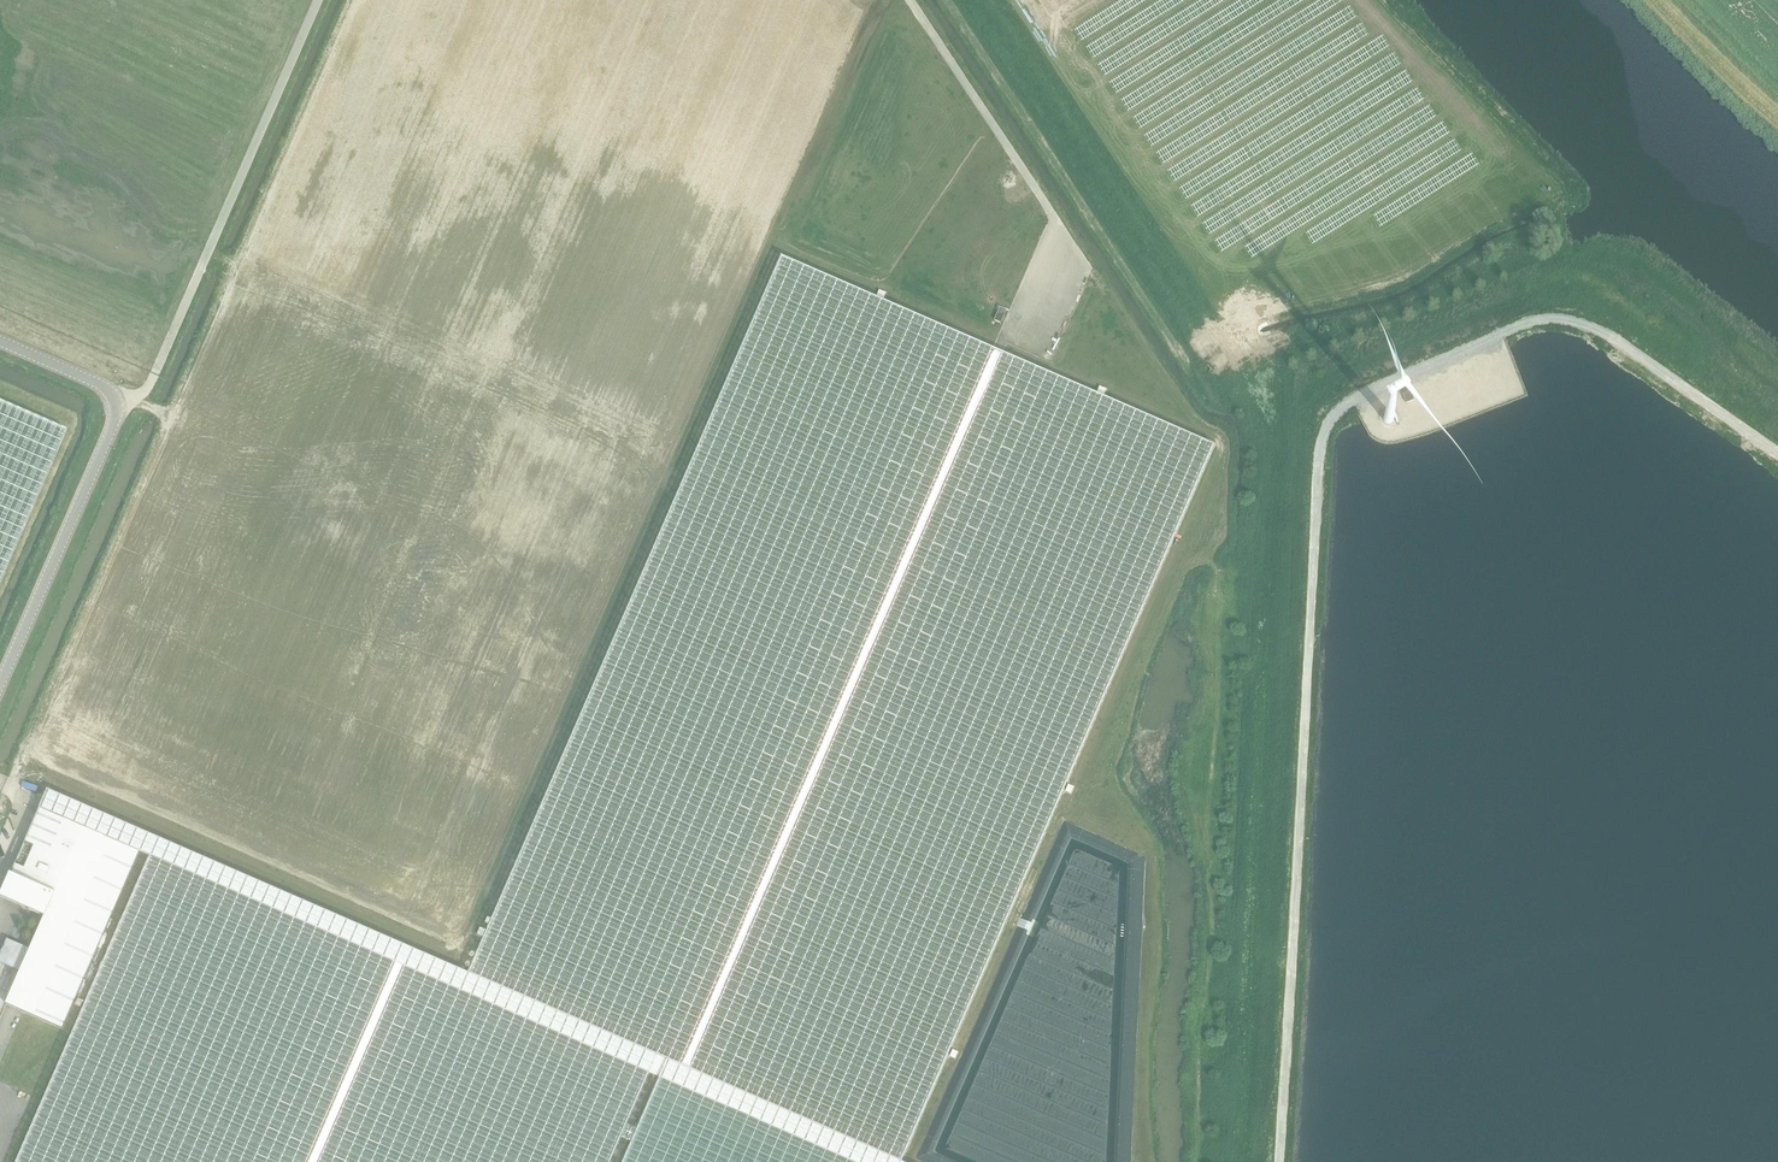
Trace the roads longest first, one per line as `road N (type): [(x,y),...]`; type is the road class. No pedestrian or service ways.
road 1 (unclassified): [(0,341),(107,390),(114,405),(0,684)]

